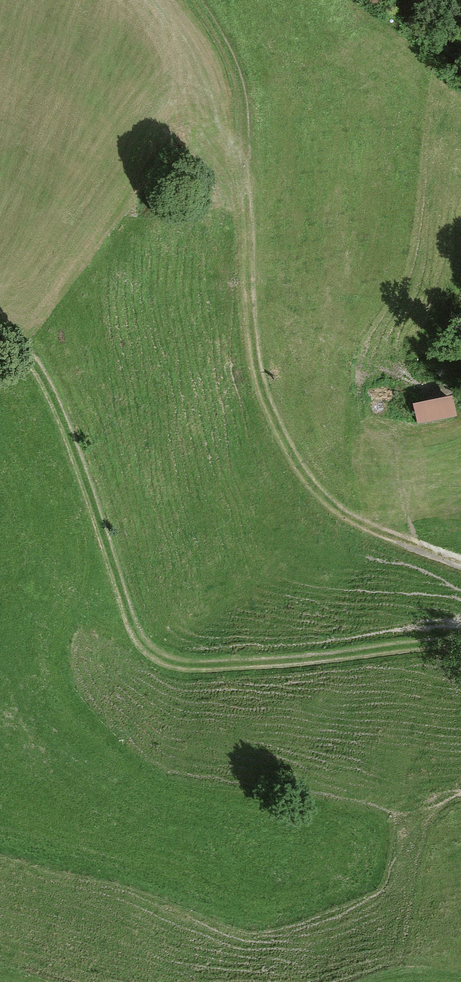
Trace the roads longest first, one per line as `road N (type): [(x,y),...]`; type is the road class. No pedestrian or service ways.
road 1 (track): [(197,0),(228,46),(244,94),(245,297),(258,386),(285,455),(315,496),(358,530),(460,565)]
road 2 (track): [(0,331),(25,350),(54,399),(148,652),(185,667),(216,667),(460,644)]

